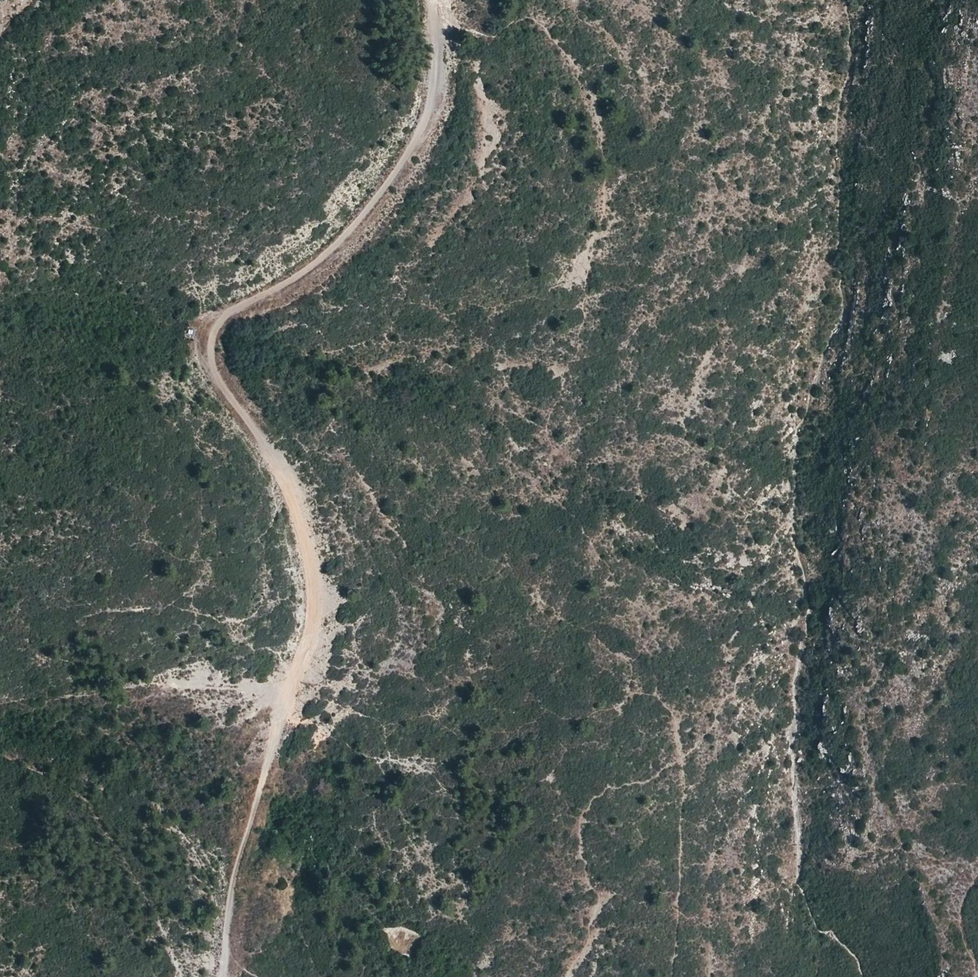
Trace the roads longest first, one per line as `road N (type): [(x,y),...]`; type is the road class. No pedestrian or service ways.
road 1 (track): [(215,976),(237,862),(307,647),(312,577),(285,480),(222,393),(207,363),(208,335),(219,313),(281,290),(346,249),(417,134),(434,0)]
road 2 (track): [(853,0),(854,53),(838,98),(847,305),(800,427),(796,521),(811,612),(795,742),(801,868),(818,912),(837,920),(856,946),(864,976)]

